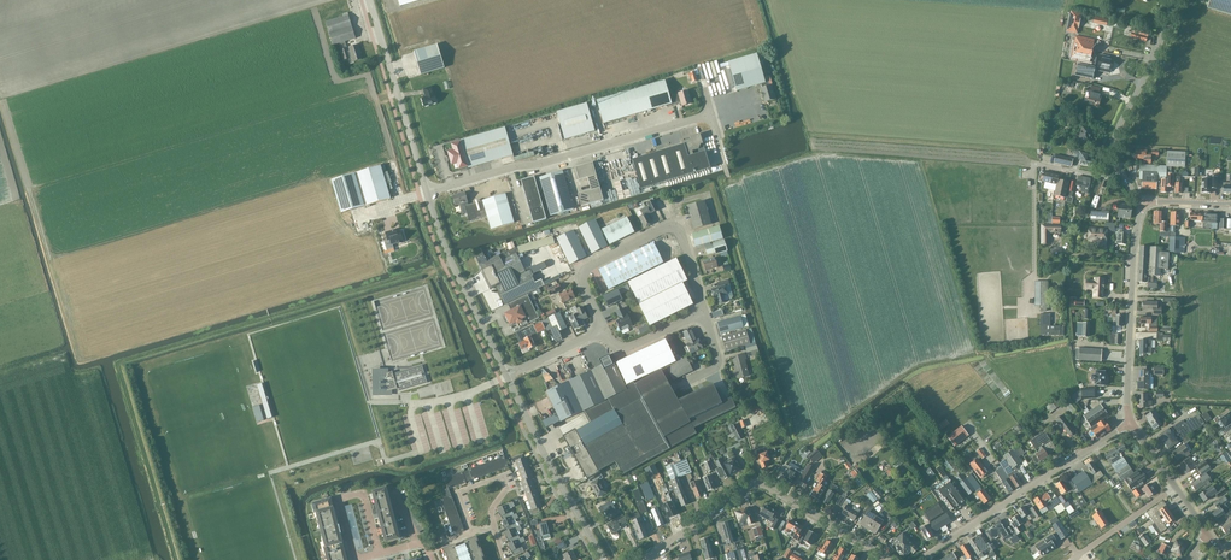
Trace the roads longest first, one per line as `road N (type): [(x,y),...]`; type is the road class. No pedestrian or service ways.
road 1 (unclassified): [(604,330),(585,271),(665,228),(679,229),(704,312),(627,348),(609,341)]
road 2 (unclassified): [(428,192),(711,115)]
road 3 (residential): [(644,559),(755,485),(891,559)]
road 4 (residential): [(927,555),(1131,424)]
road 5 (track): [(1035,164),(1017,151),(810,135)]
road 6 (residential): [(1131,424),(1133,261),(1144,202)]
road 7 (residential): [(1144,202),(1123,178),(1113,144),(1171,0)]
road 8 (tertiary): [(603,559),(506,376)]
road 9 (tertiary): [(428,192),(370,0)]
road 10 (tertiary): [(506,376),(444,246),(428,192)]
road 11 (residential): [(494,531),(493,507),(506,491),(501,477),(456,493),(471,532)]
road 12 (residential): [(355,559),(339,499),(363,494),(377,544)]
road 13 (residential): [(1175,487),(1075,557)]

